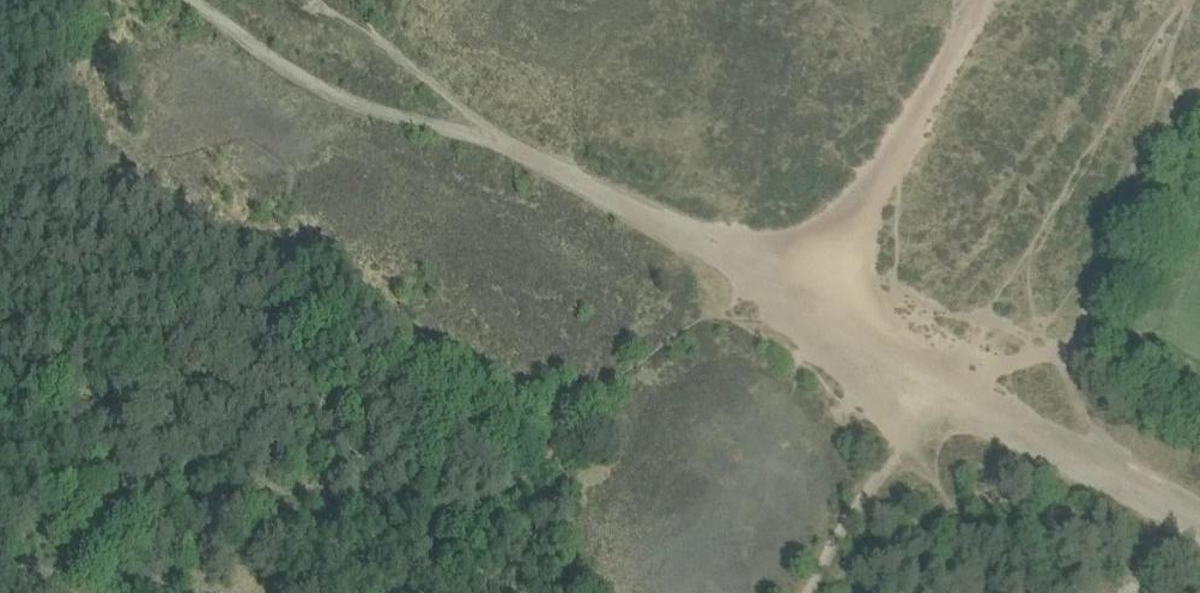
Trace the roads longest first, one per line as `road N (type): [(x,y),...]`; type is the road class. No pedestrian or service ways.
road 1 (track): [(310,0),(383,41),(498,143),(969,390)]
road 2 (track): [(1199,96),(1121,220),(1075,335),(969,390)]
road 3 (track): [(498,143),(355,106),(184,0)]
road 4 (track): [(1199,520),(969,390)]
road 5 (track): [(914,440),(810,592)]

